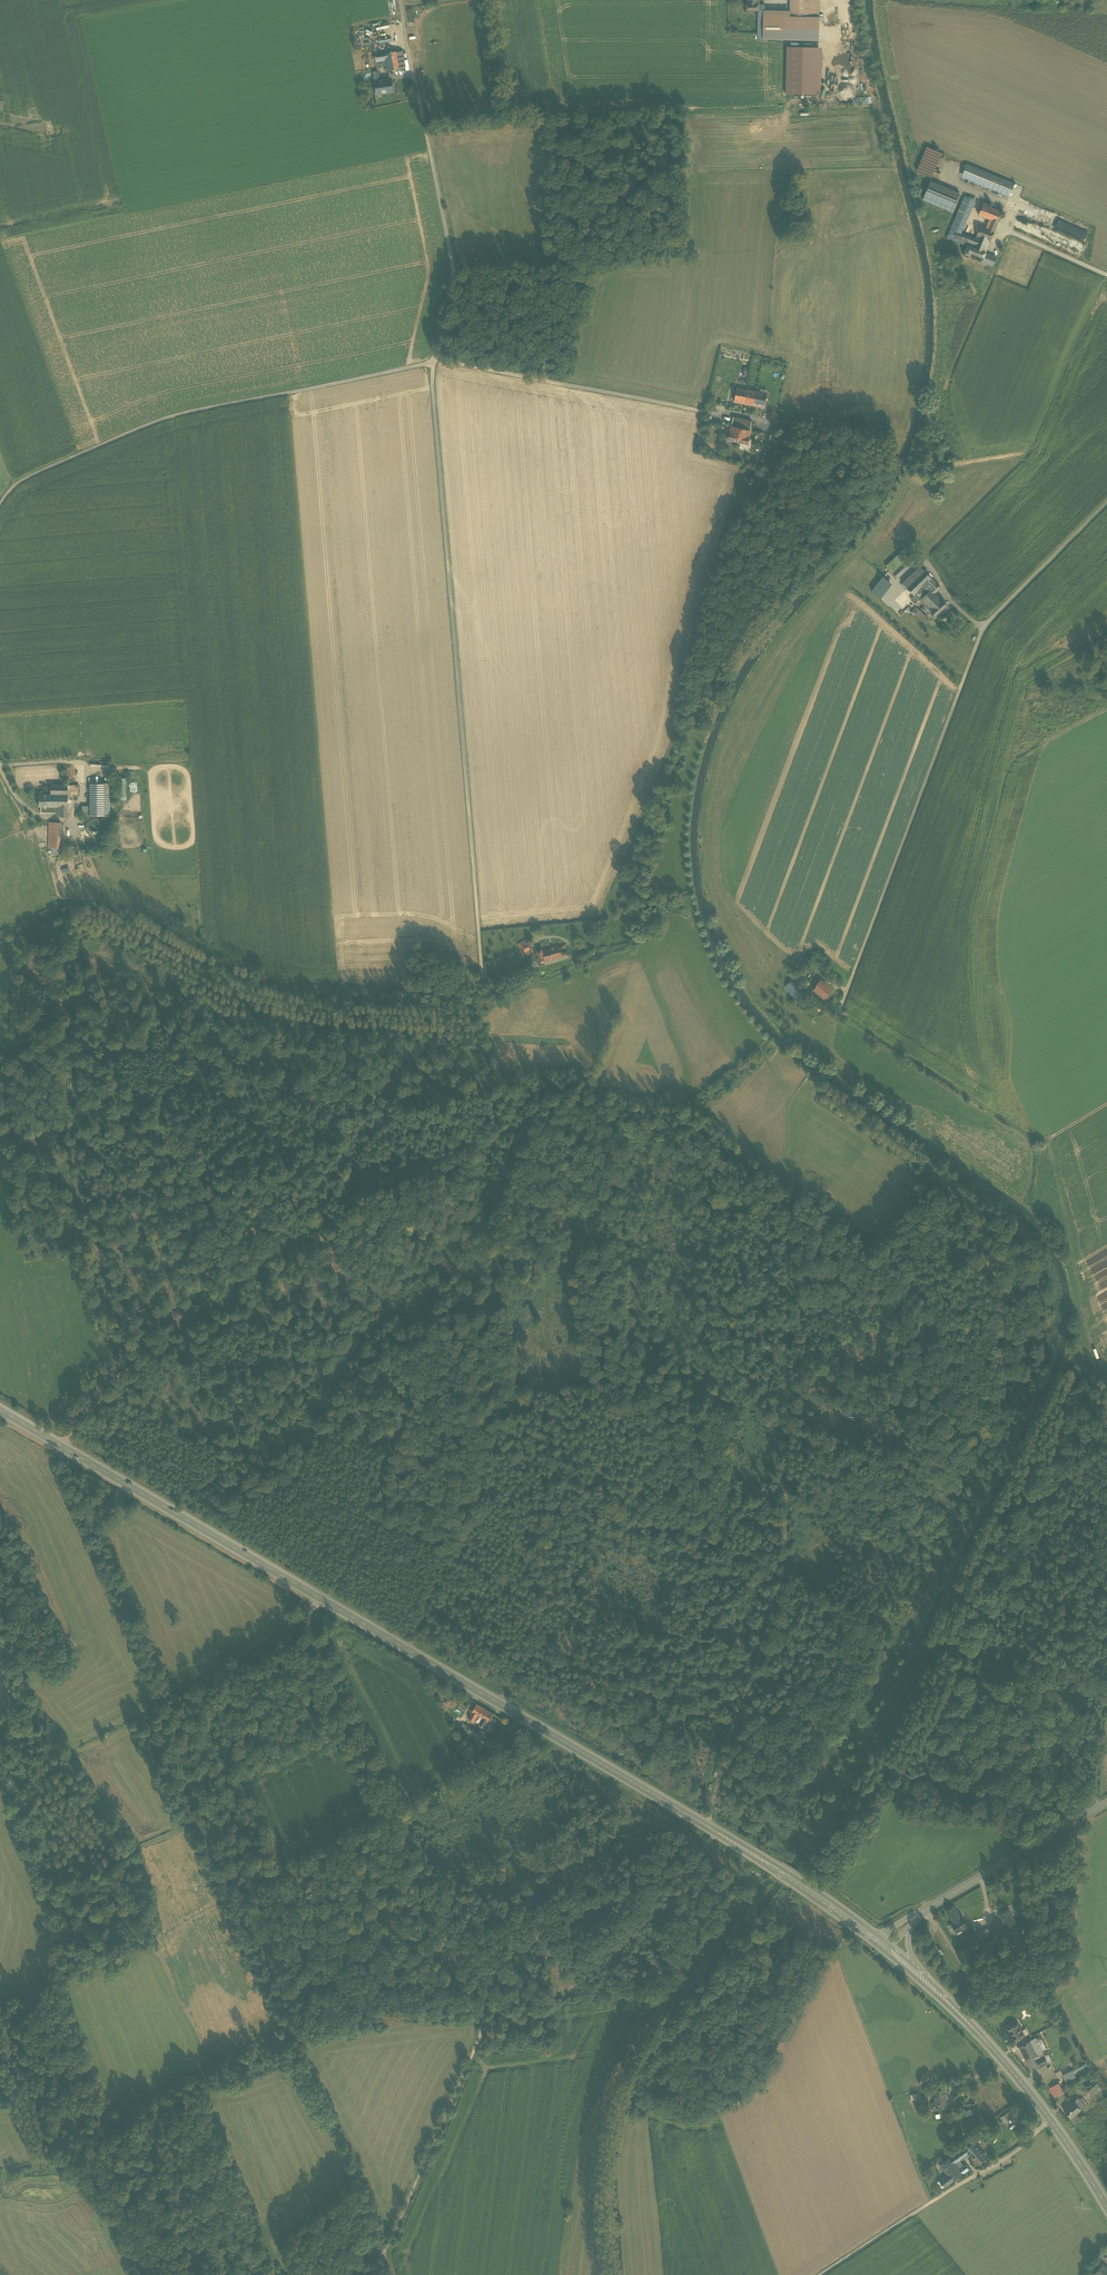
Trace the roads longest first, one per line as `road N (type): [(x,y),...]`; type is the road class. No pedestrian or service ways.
road 1 (secondary): [(0,1410),(742,1847),(874,1938)]
road 2 (unclassified): [(399,0),(454,270),(431,375),(483,980)]
road 3 (track): [(383,2253),(481,2022),(309,1628),(320,1598)]
road 4 (track): [(789,1197),(783,1572),(706,1825)]
road 5 (unclassified): [(1106,504),(983,628),(838,1012)]
road 6 (track): [(433,362),(167,418),(12,483),(0,506)]
road 7 (track): [(1106,1103),(1039,1143),(838,1012)]
road 8 (track): [(483,980),(384,992),(303,983),(196,947)]
road 9 (unclassified): [(820,2274),(1010,2154),(1049,2119)]
road 10 (track): [(1096,1808),(1096,1710),(993,1670),(976,1635)]
road 11 (secondary): [(926,1909),(1106,1802)]
road 12 (secondary): [(919,1975),(1049,2119)]

